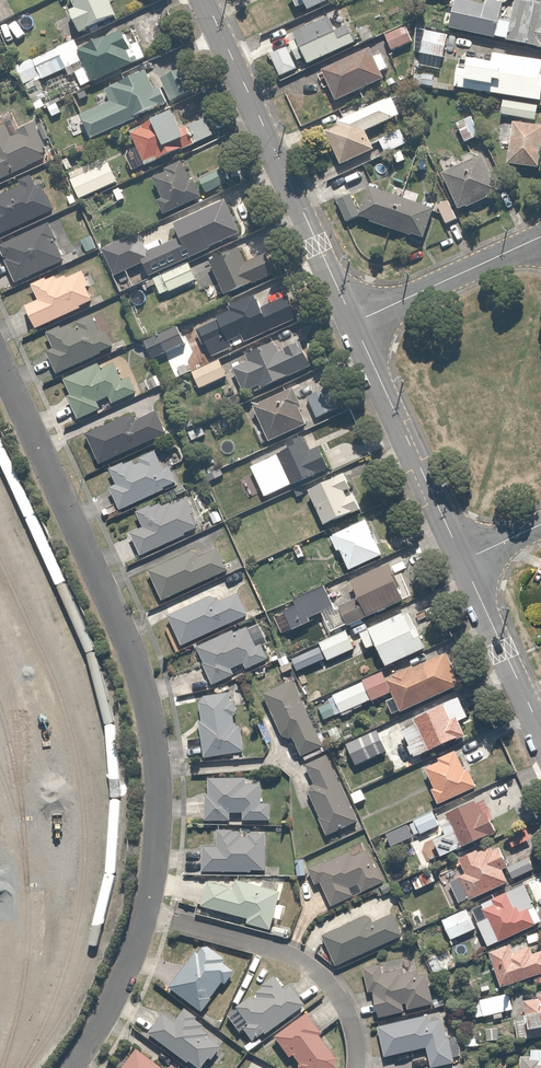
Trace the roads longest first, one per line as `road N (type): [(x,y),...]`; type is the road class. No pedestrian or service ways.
road 1 (residential): [(144,916),(159,782),(142,686),(0,361)]
road 2 (residential): [(354,323),(206,0)]
road 3 (residential): [(357,1067),(348,1014),(320,973),(269,949),(144,916)]
road 4 (residential): [(462,561),(354,323)]
road 5 (residential): [(354,323),(540,239)]
road 6 (residential): [(462,561),(540,732)]
road 7 (residential): [(70,1067),(110,1005),(144,916)]

